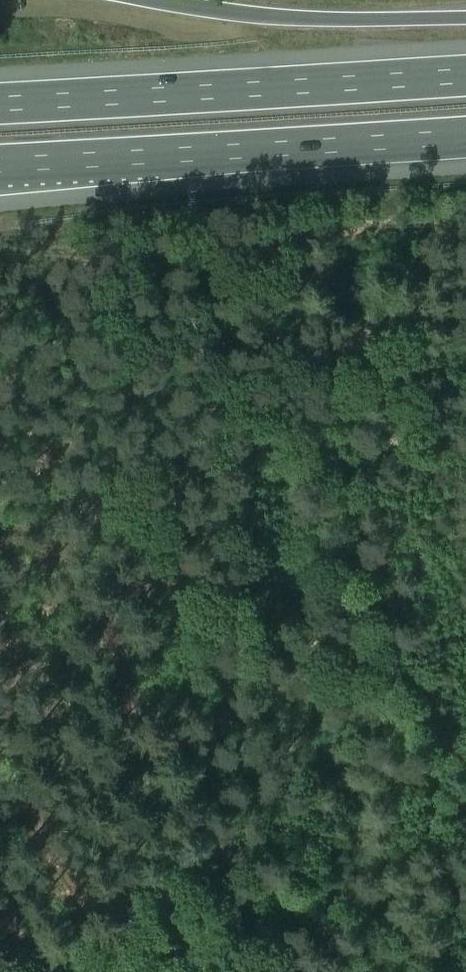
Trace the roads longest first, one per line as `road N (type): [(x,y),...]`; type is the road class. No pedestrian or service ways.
road 1 (track): [(465,458),(419,464),(411,452),(382,446),(193,499),(123,531),(254,971)]
road 2 (motorway): [(0,164),(465,131)]
road 3 (motorway): [(465,73),(0,102)]
road 4 (track): [(0,969),(230,893)]
road 5 (track): [(419,464),(465,627)]

